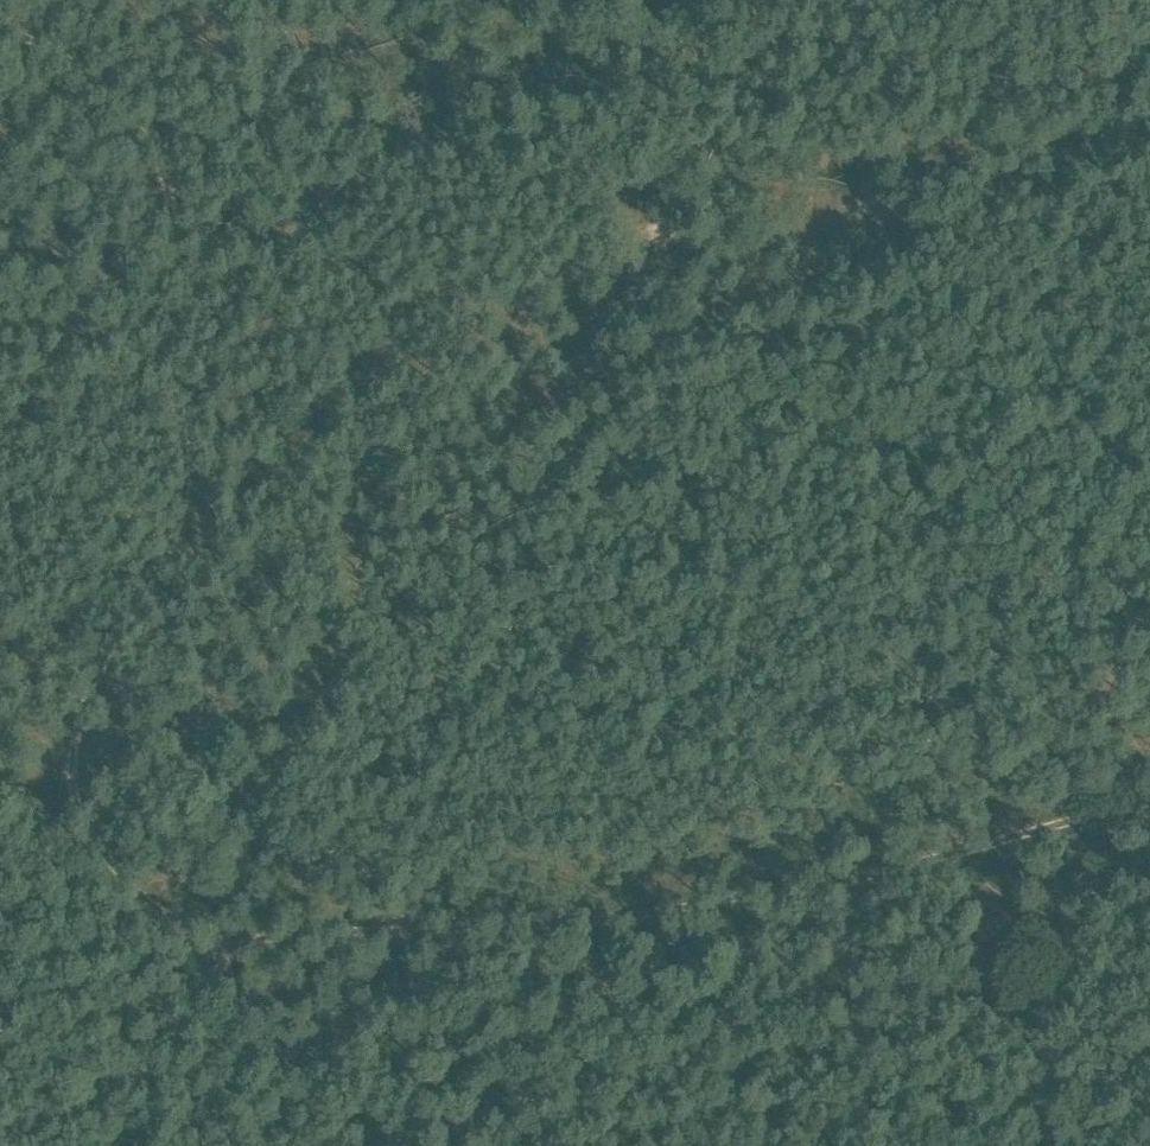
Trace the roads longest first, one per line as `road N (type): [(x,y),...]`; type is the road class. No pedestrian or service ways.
road 1 (track): [(231,943),(492,930),(745,902),(881,882),(1149,809)]
road 2 (track): [(231,943),(169,935),(152,925),(108,889),(88,831),(104,580),(143,508),(176,403),(148,324),(97,263),(0,186)]
road 3 (track): [(235,1145),(231,943)]

